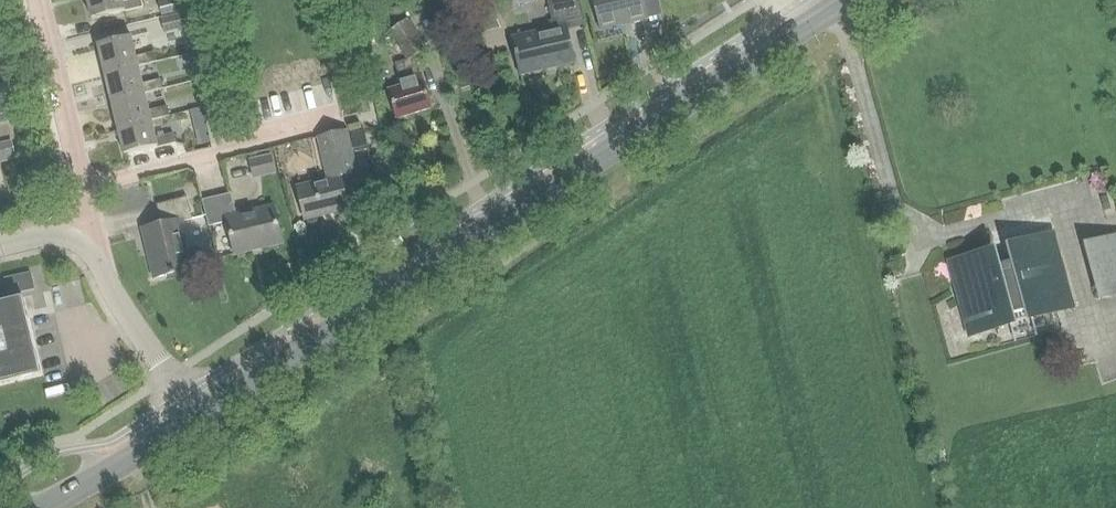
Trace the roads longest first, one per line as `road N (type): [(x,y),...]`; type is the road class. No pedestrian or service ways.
road 1 (secondary): [(195,418),(803,27)]
road 2 (residential): [(83,227),(37,0)]
road 3 (residential): [(195,418),(112,288),(83,227)]
road 4 (secondary): [(40,507),(195,418)]

